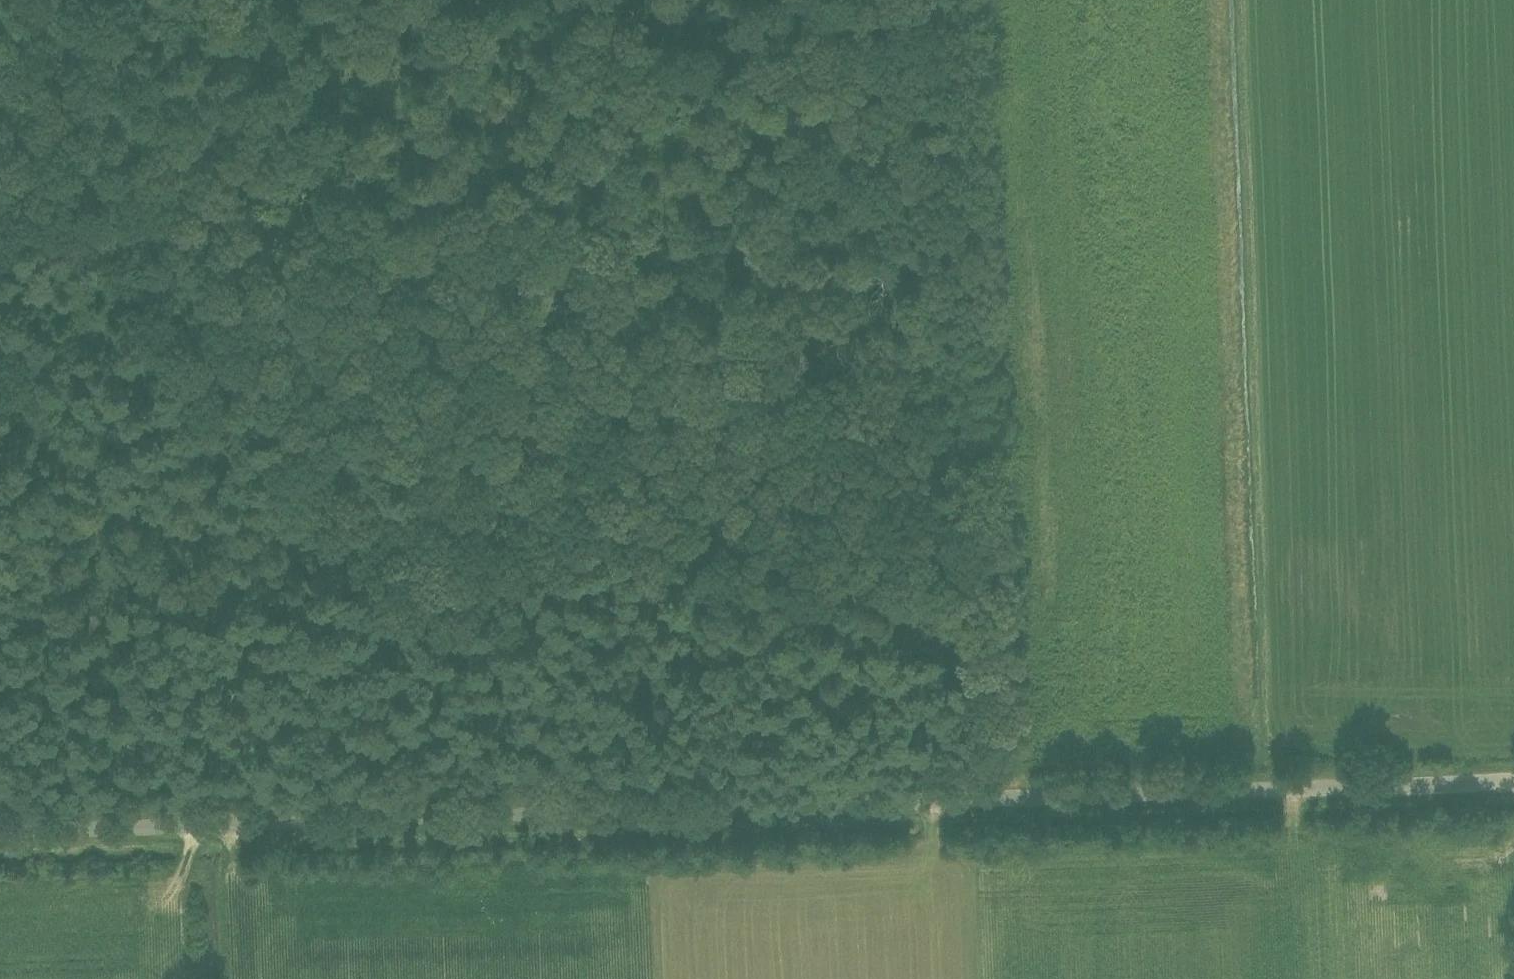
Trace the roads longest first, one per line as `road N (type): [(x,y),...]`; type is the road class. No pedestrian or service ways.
road 1 (residential): [(0,831),(1513,780)]

